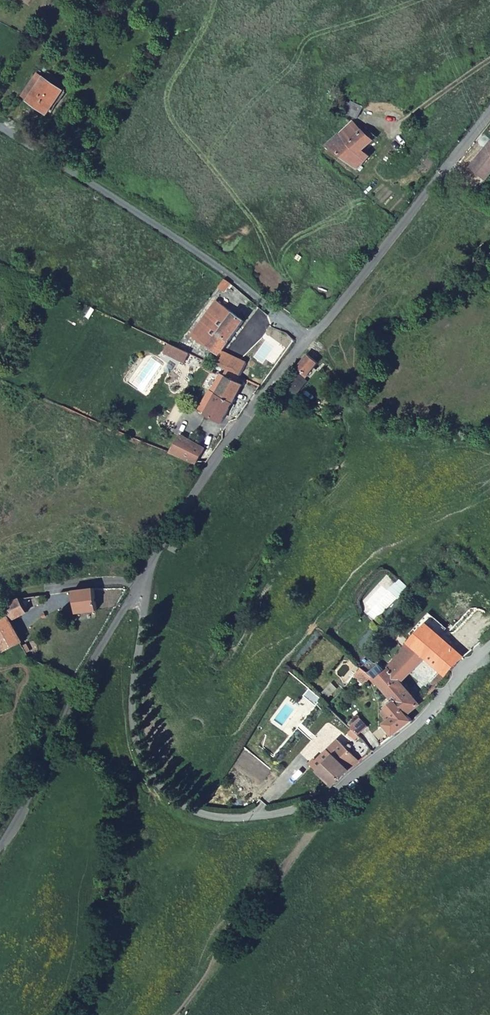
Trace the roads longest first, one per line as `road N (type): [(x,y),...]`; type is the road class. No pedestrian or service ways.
road 1 (unclassified): [(489,645),(354,782),(298,810),(214,820),(188,814),(150,785),(137,762),(142,580)]
road 2 (residential): [(0,130),(168,233),(306,337)]
road 3 (unclassified): [(142,580),(0,844)]
road 4 (unclassified): [(306,337),(142,580)]
road 5 (residential): [(489,113),(306,337)]
road 6 (track): [(489,55),(390,130)]

